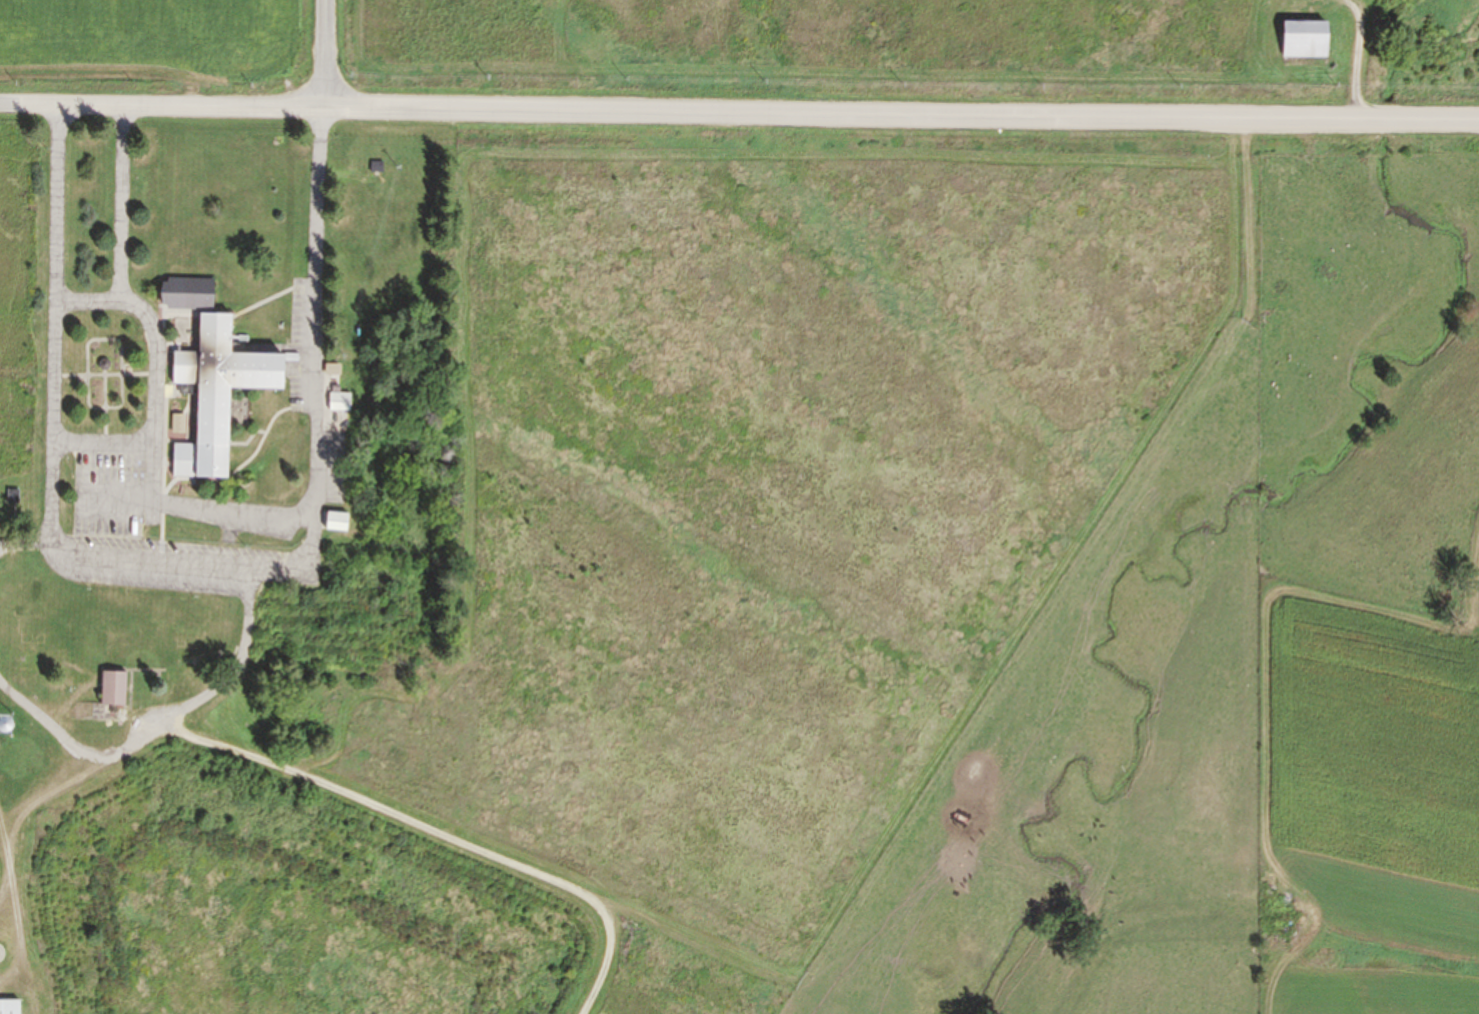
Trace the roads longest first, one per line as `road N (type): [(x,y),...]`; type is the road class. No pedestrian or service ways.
road 1 (tertiary): [(1478,118),(325,100),(324,0)]
road 2 (residential): [(325,100),(0,103)]

